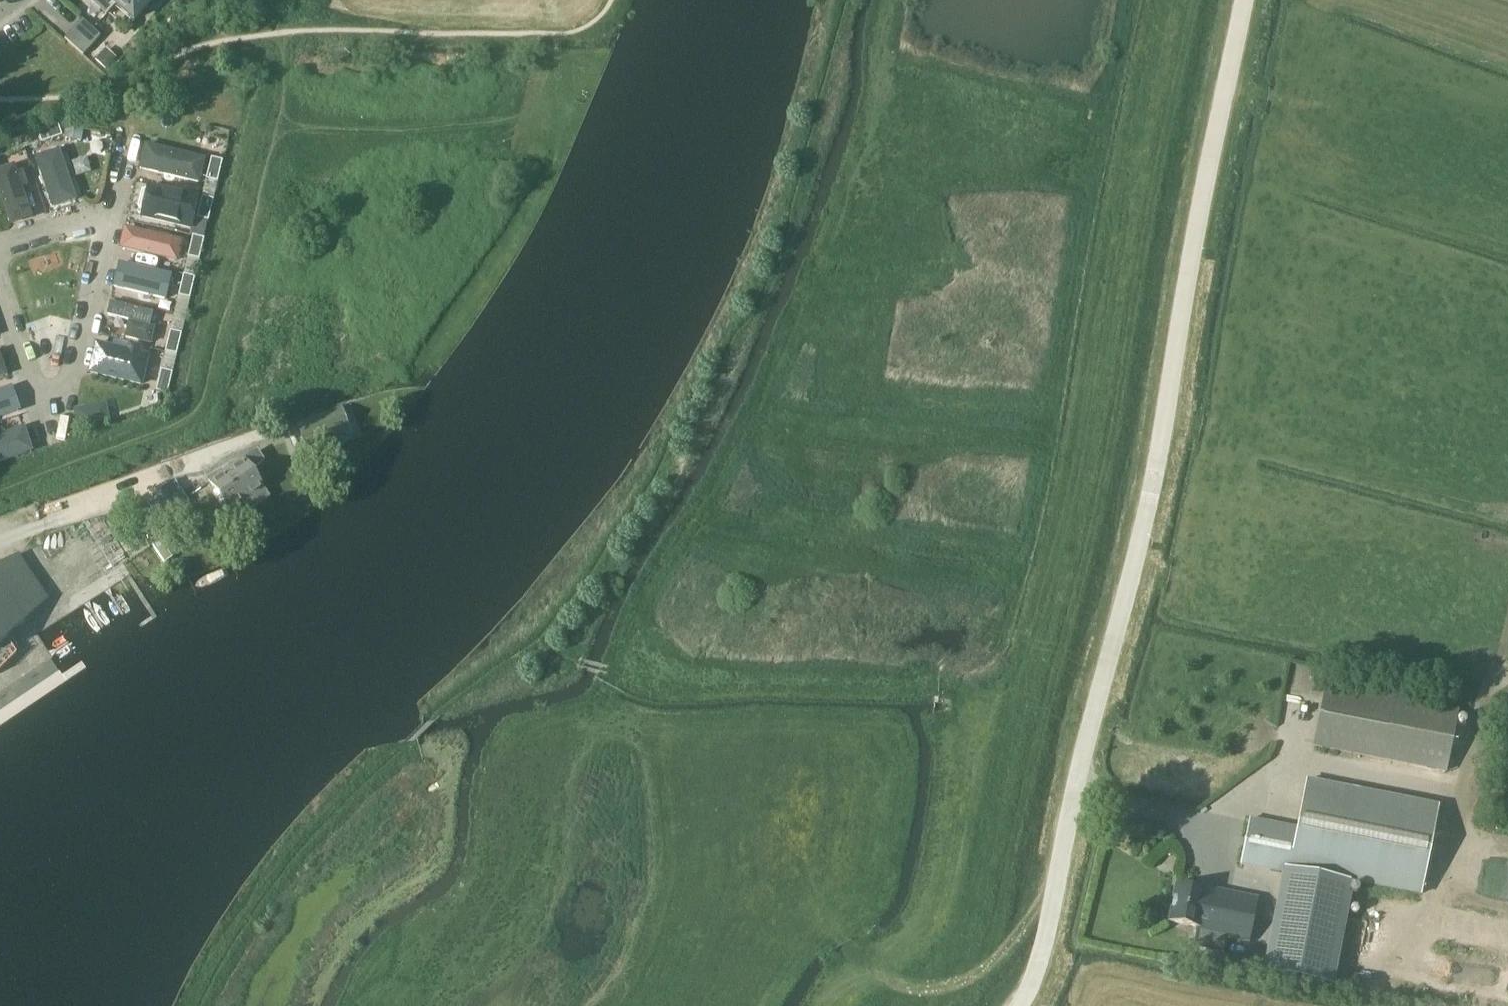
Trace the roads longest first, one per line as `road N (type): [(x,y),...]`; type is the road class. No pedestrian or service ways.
road 1 (unclassified): [(1018,1005),(1045,939),(1144,527),(1244,0)]
road 2 (residential): [(0,280),(44,404),(69,395),(111,212)]

